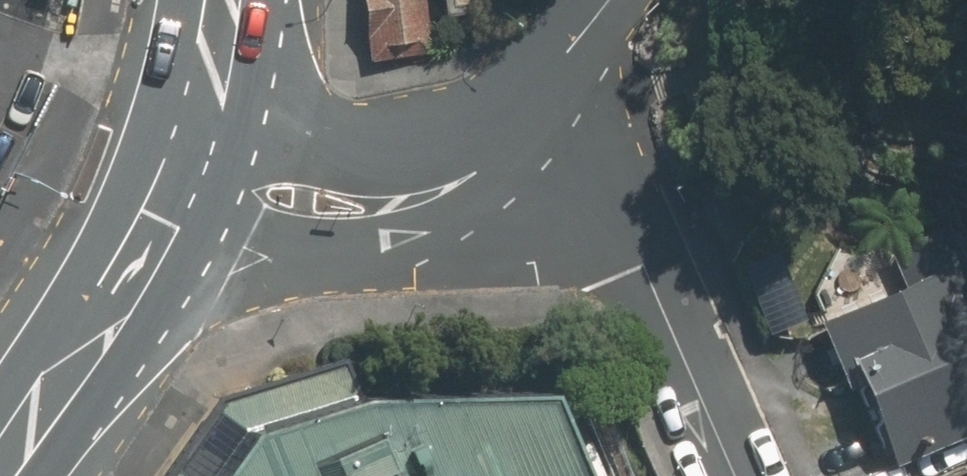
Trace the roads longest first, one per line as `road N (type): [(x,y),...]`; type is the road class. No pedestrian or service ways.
road 1 (residential): [(523,118),(423,211),(372,240),(281,260),(136,265)]
road 2 (residential): [(736,475),(645,268),(523,118)]
road 3 (residential): [(196,136),(305,157),(401,162),(444,153),(523,118)]
road 4 (primary): [(136,265),(95,347),(4,475)]
road 5 (unclassified): [(523,118),(609,0)]
road 6 (primary): [(196,136),(136,265)]
road 7 (primary): [(225,0),(196,136)]

